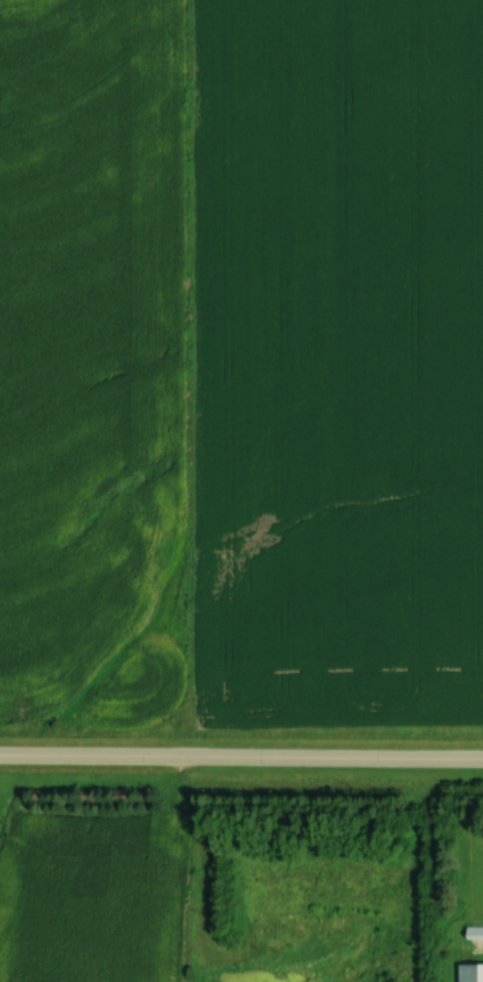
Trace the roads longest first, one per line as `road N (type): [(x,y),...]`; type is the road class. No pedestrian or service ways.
road 1 (tertiary): [(0,754),(482,757)]

